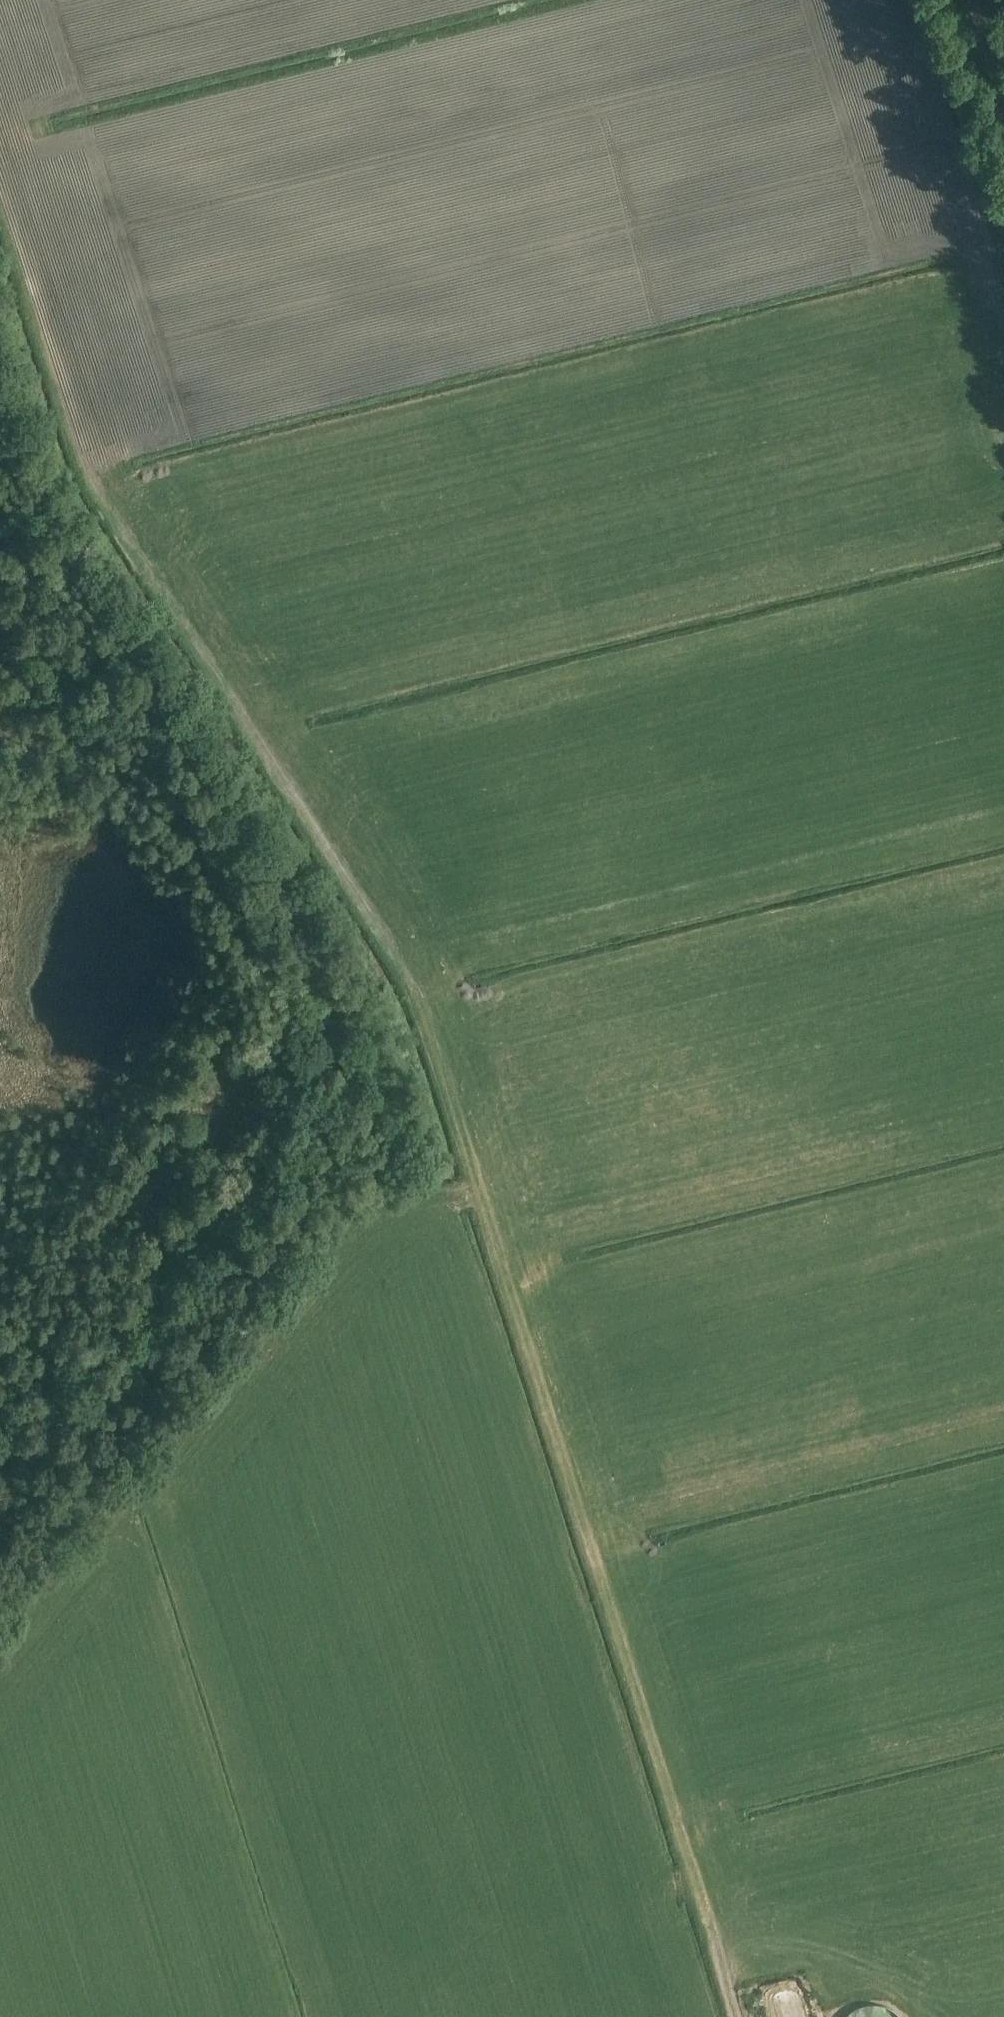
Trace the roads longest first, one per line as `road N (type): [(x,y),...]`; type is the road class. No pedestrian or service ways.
road 1 (track): [(742,2016),(470,1190)]

